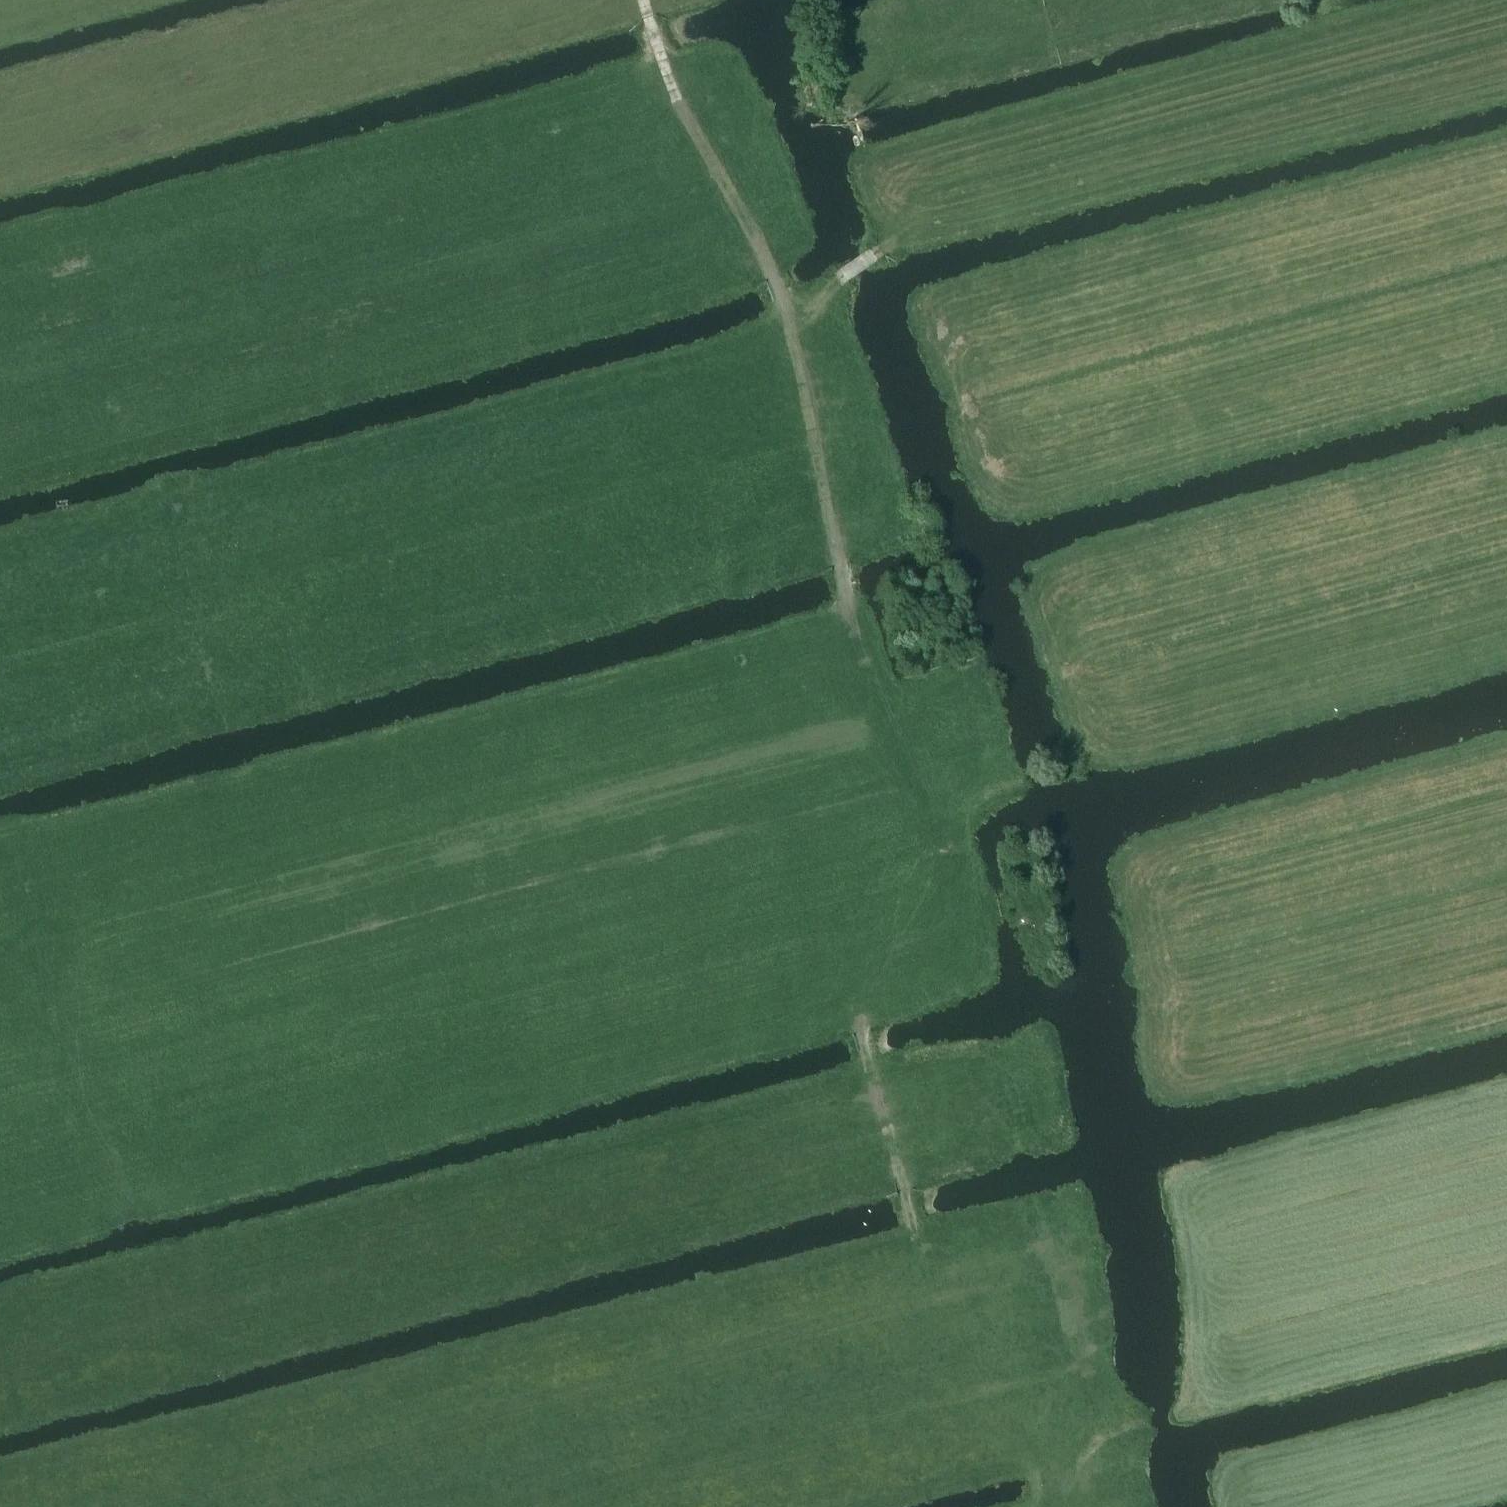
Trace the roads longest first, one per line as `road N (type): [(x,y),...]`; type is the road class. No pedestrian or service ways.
road 1 (track): [(1032,1506),(1043,1479),(923,1274),(859,1023),(935,877),(892,708),(849,607),(790,310),(676,95),(645,0)]
road 2 (track): [(1506,15),(954,175),(873,254),(790,310)]

